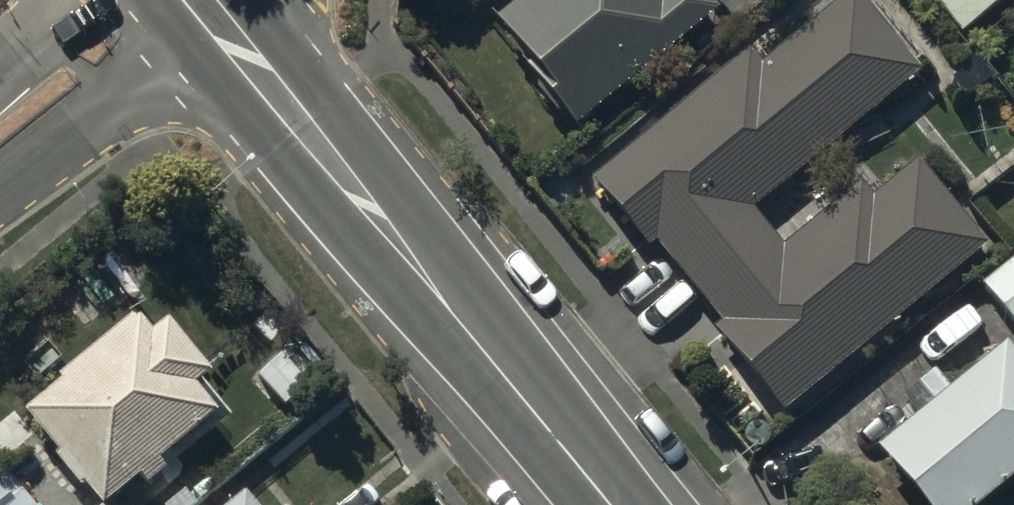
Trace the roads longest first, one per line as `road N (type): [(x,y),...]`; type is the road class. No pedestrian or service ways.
road 1 (tertiary): [(200,0),(613,504)]
road 2 (unclassified): [(158,0),(0,130)]

